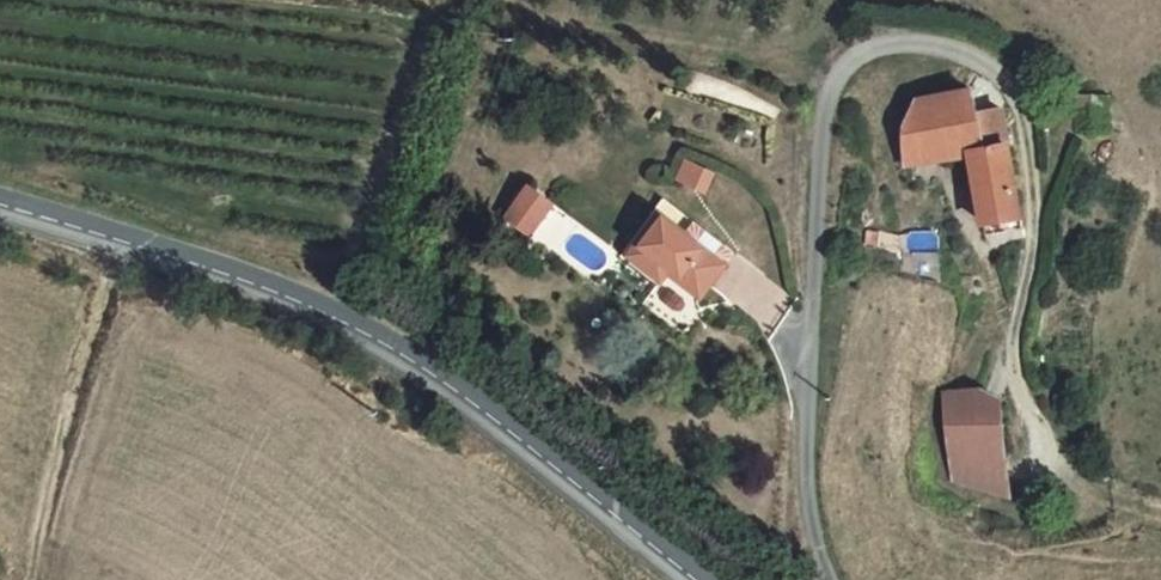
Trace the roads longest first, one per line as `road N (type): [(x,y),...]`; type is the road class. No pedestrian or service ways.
road 1 (secondary): [(697,579),(458,388),(315,306),(0,210)]
road 2 (unclassified): [(832,579),(816,531),(807,382),(827,121),(841,63),(879,46),(897,48),(1008,80),(1017,97)]
road 3 (track): [(1017,97),(1035,152),(1039,203),(1034,277),(1013,346),(1048,476)]
road 4 (track): [(116,246),(16,579)]

